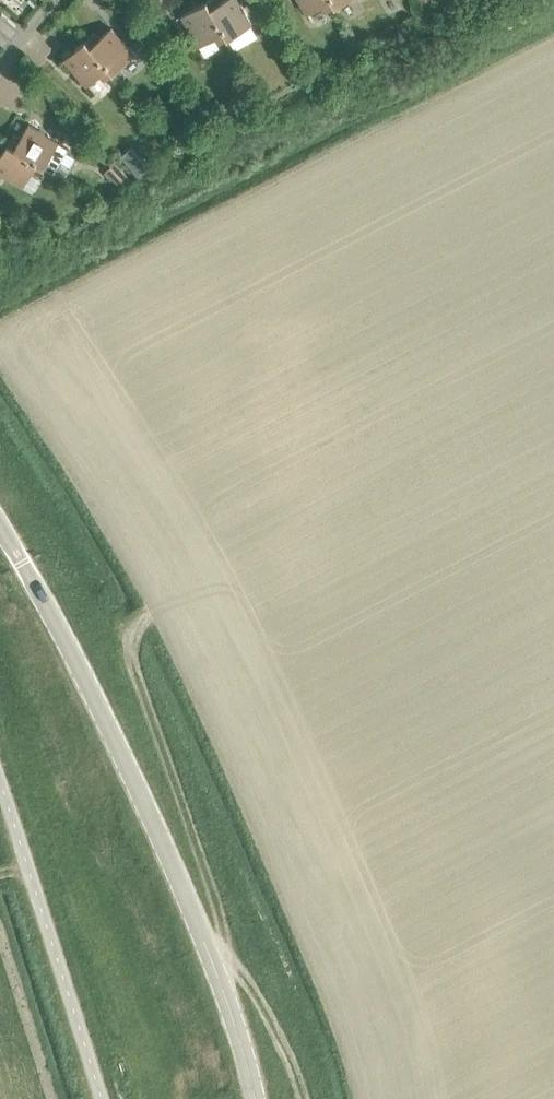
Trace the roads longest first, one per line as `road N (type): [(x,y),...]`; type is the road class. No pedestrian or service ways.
road 1 (tertiary): [(258,1098),(252,1055),(135,773),(0,526)]
road 2 (unclassified): [(108,1098),(0,781)]

